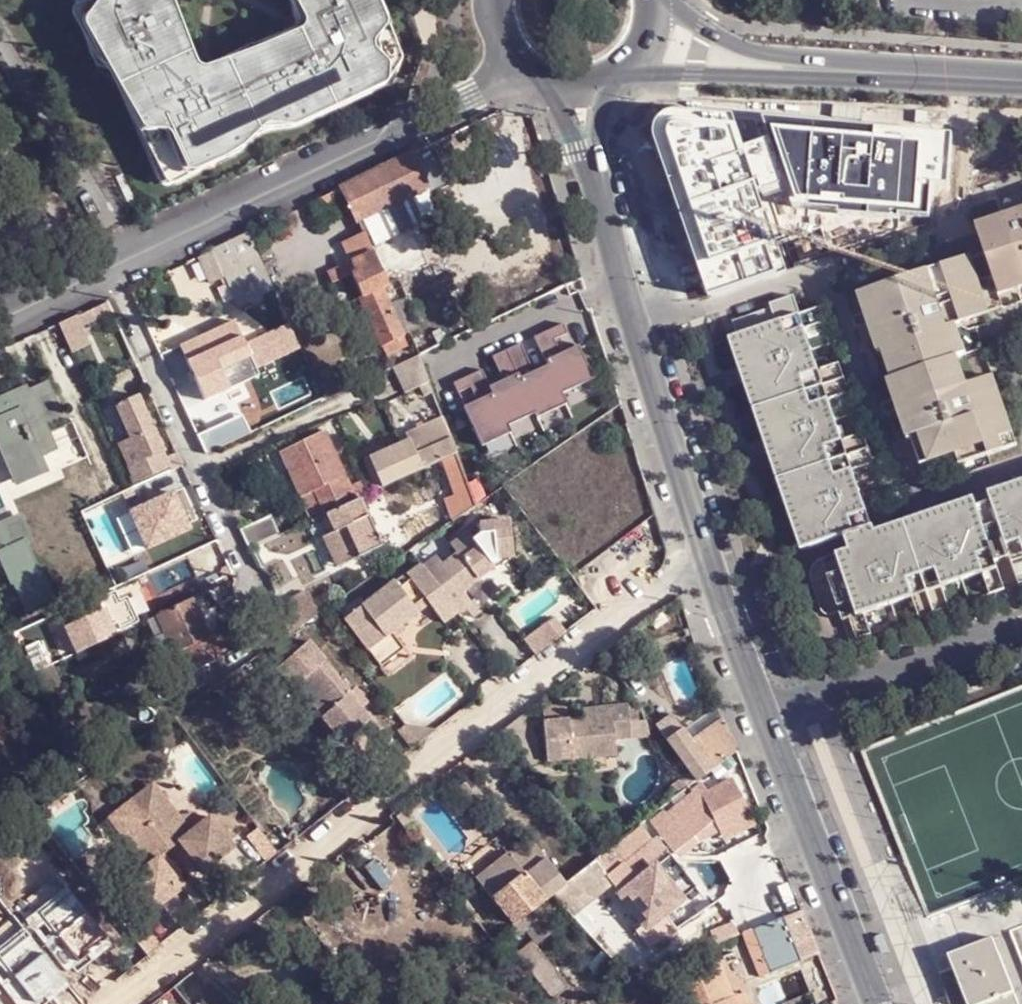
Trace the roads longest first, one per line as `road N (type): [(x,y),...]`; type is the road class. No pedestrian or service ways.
road 1 (residential): [(765,715),(636,329),(589,150)]
road 2 (unclassified): [(520,72),(108,266)]
road 3 (residential): [(258,595),(108,266)]
road 4 (residential): [(879,1003),(765,715)]
road 5 (residential): [(765,715),(1021,630)]
road 6 (tertiary): [(1021,80),(817,69)]
road 7 (tertiary): [(625,71),(756,77),(817,69)]
road 8 (tertiary): [(817,69),(752,51),(660,0)]

